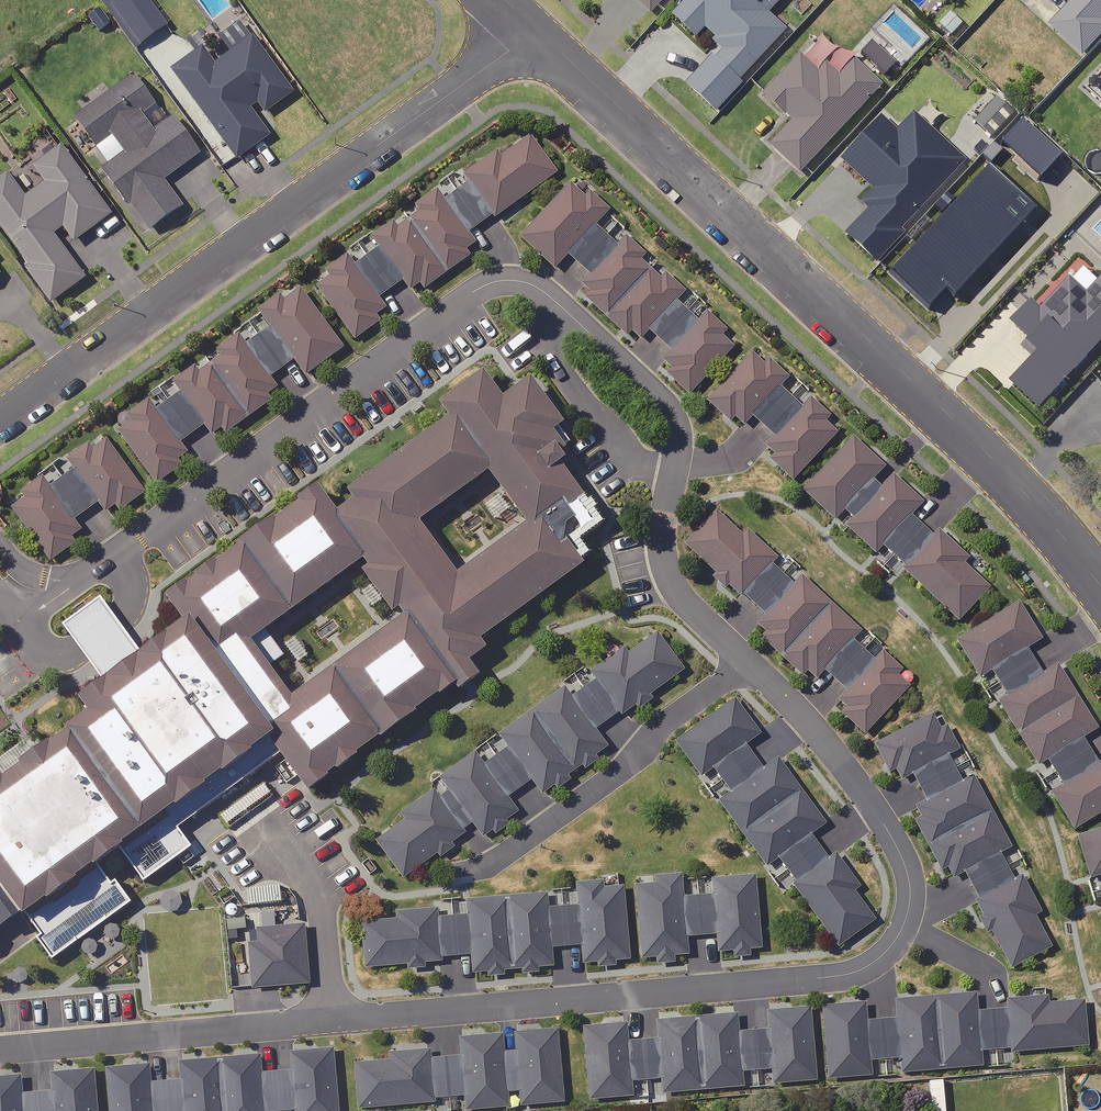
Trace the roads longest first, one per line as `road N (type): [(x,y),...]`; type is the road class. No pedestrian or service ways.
road 1 (residential): [(759,668),(688,602),(670,568),(680,421),(579,319),(548,294),(524,288),(491,291),(87,585)]
road 2 (residential): [(524,40),(1002,493),(1100,611)]
road 3 (residential): [(524,40),(0,421)]
road 4 (residential): [(346,1029),(854,980),(884,968),(915,925)]
road 5 (residential): [(475,876),(492,875),(759,668)]
road 6 (residential): [(0,1061),(346,1029)]
road 7 (residential): [(915,925),(923,901),(913,861),(878,798),(759,668)]
road 8 (residential): [(277,827),(328,902),(346,1029)]
road 9 (residential): [(996,1010),(991,969),(915,925)]

